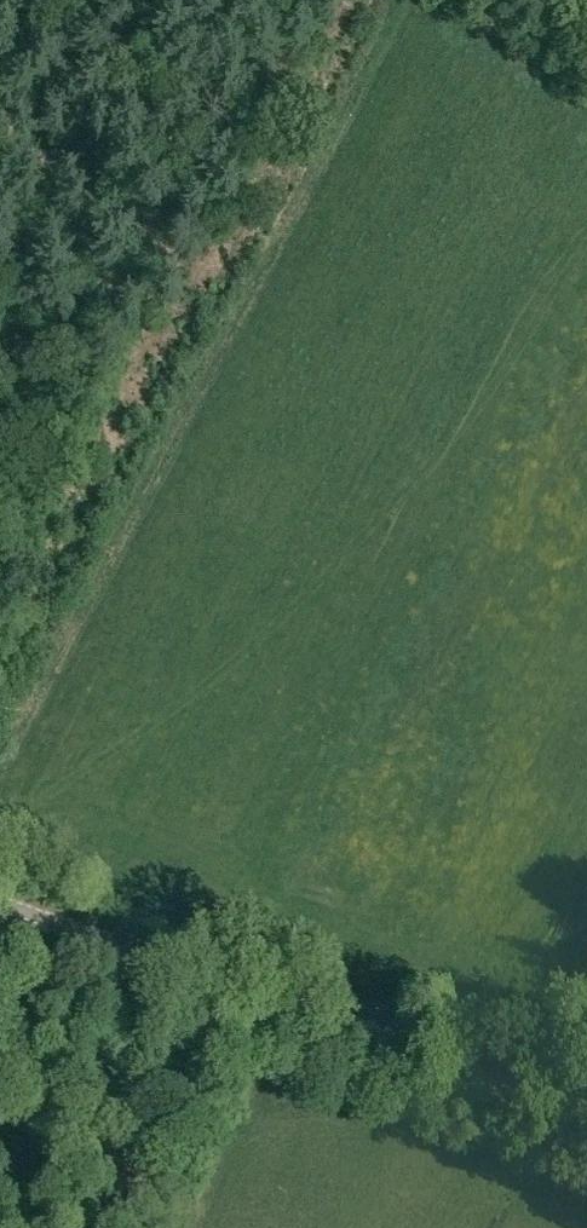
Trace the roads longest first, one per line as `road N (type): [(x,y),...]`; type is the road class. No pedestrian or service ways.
road 1 (tertiary): [(586,1138),(0,922)]

